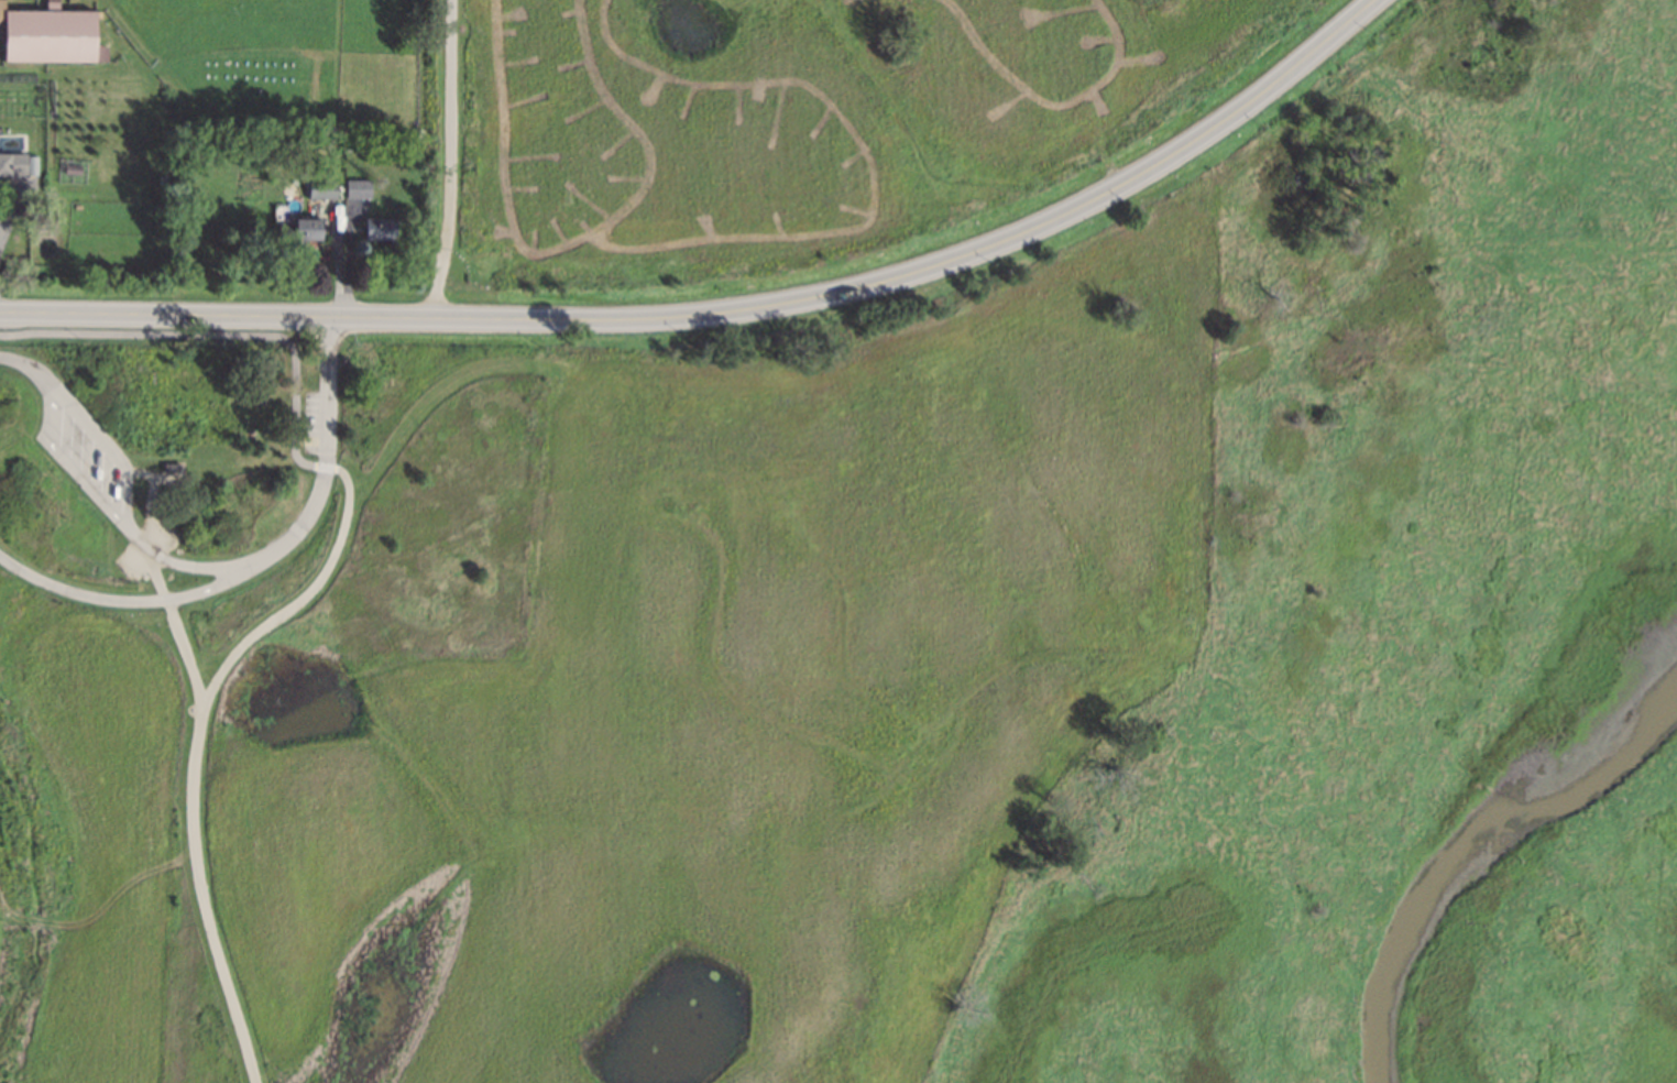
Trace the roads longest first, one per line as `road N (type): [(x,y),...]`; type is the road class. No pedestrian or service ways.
road 1 (tertiary): [(0,314),(655,320),(788,305),(956,261),(1099,201),(1216,128),(1376,0)]
road 2 (track): [(556,369),(470,368),(435,390),(376,469),(348,485)]

